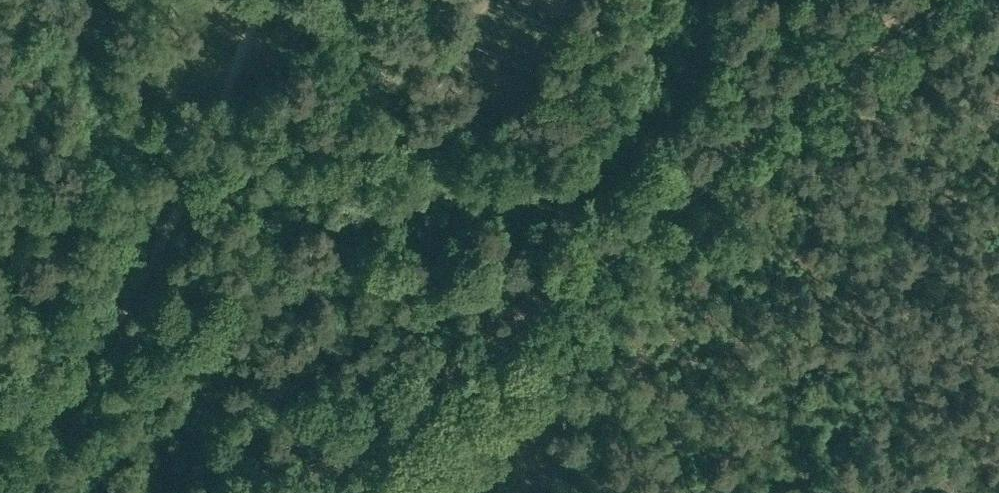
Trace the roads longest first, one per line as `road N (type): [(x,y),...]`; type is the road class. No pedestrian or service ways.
road 1 (track): [(292,492),(782,109)]
road 2 (track): [(241,67),(213,149),(26,492)]
road 3 (track): [(782,109),(924,0)]

